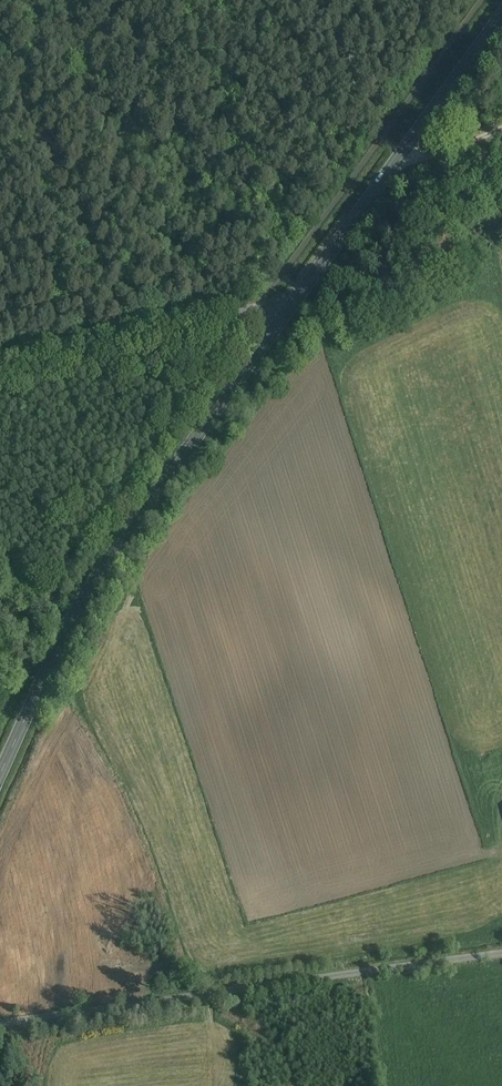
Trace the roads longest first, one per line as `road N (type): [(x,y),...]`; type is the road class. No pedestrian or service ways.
road 1 (secondary): [(0,775),(83,601),(288,307)]
road 2 (secondary): [(288,307),(501,14)]
road 3 (track): [(301,289),(280,275),(174,0)]
road 4 (unclassified): [(0,364),(288,307)]

